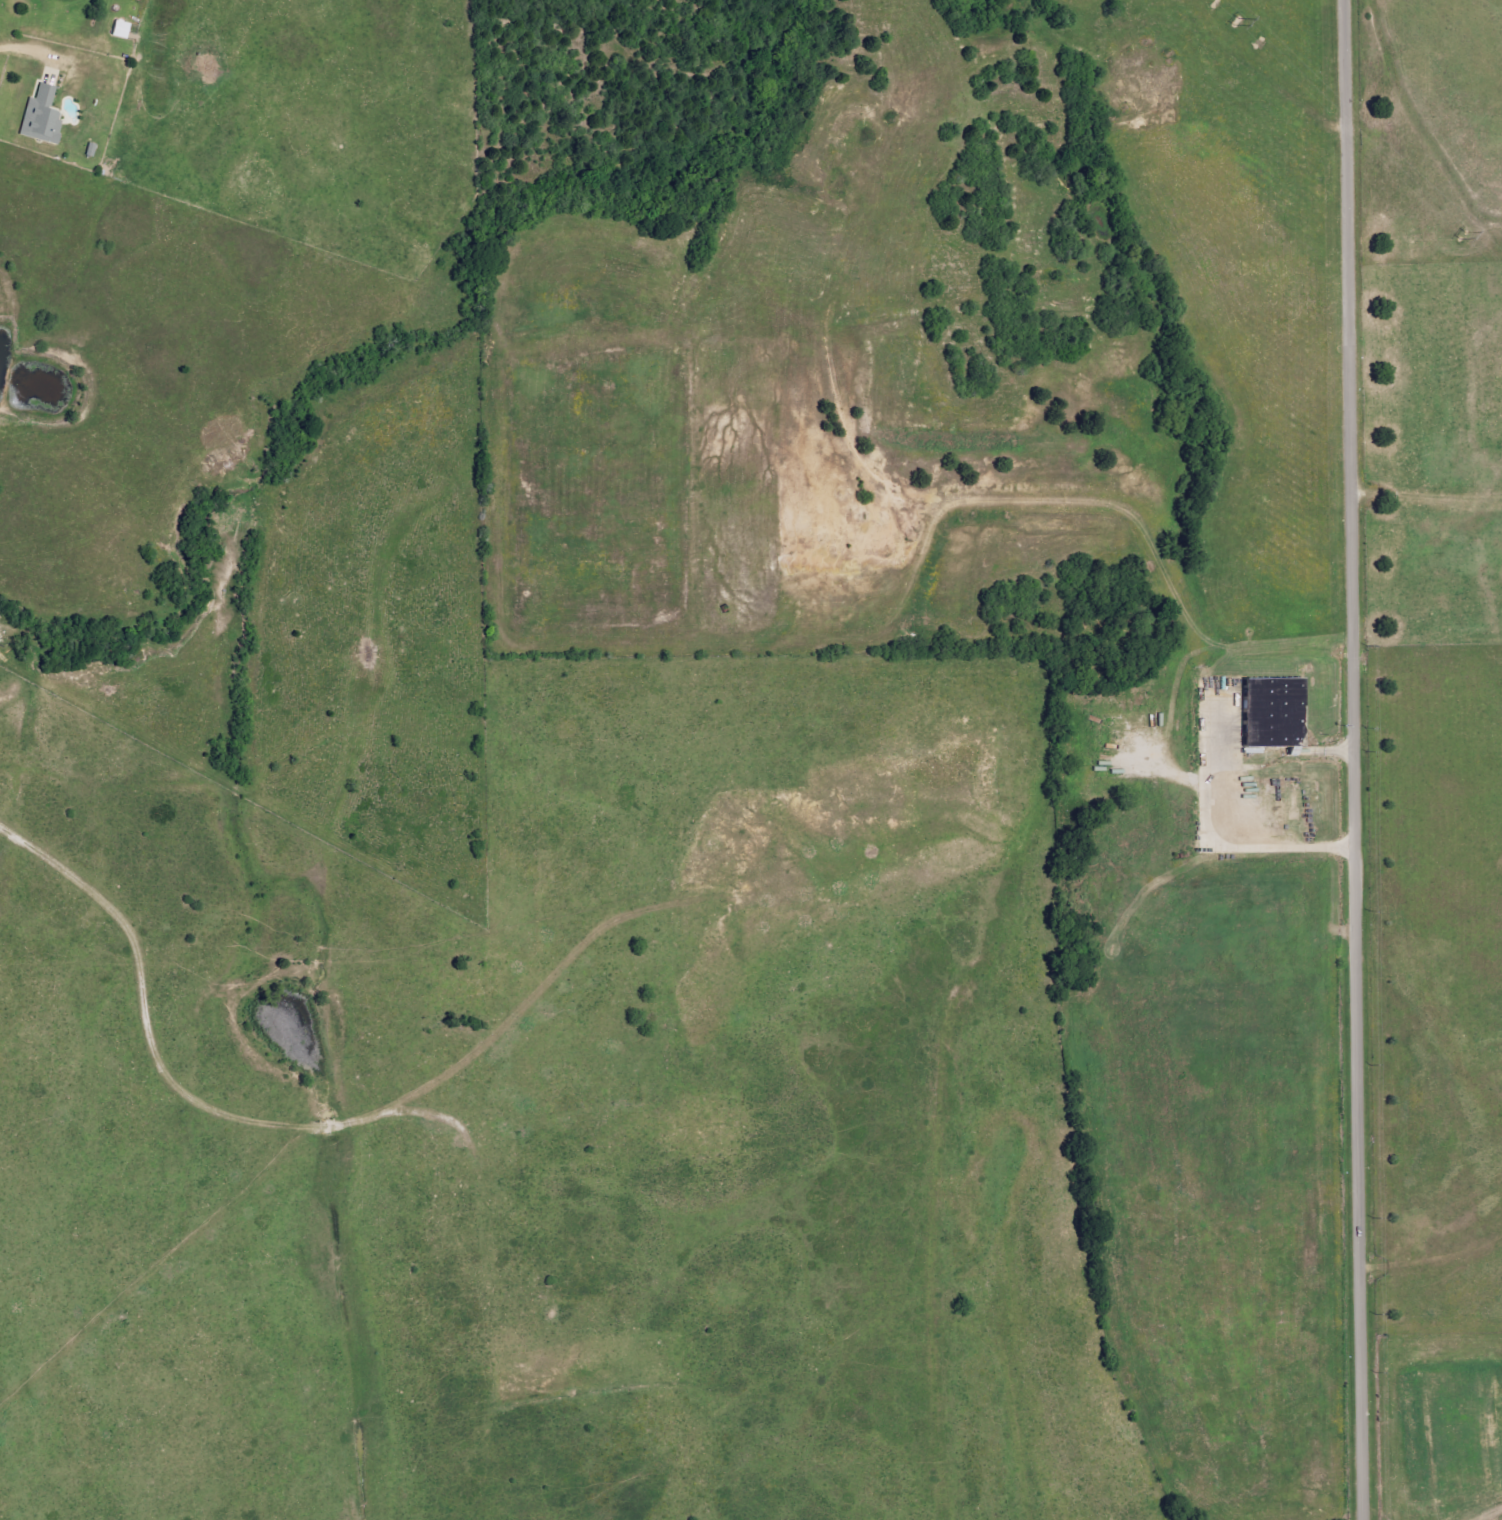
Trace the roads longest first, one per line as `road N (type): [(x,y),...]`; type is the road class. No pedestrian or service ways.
road 1 (residential): [(1365,1519),(1349,0)]

